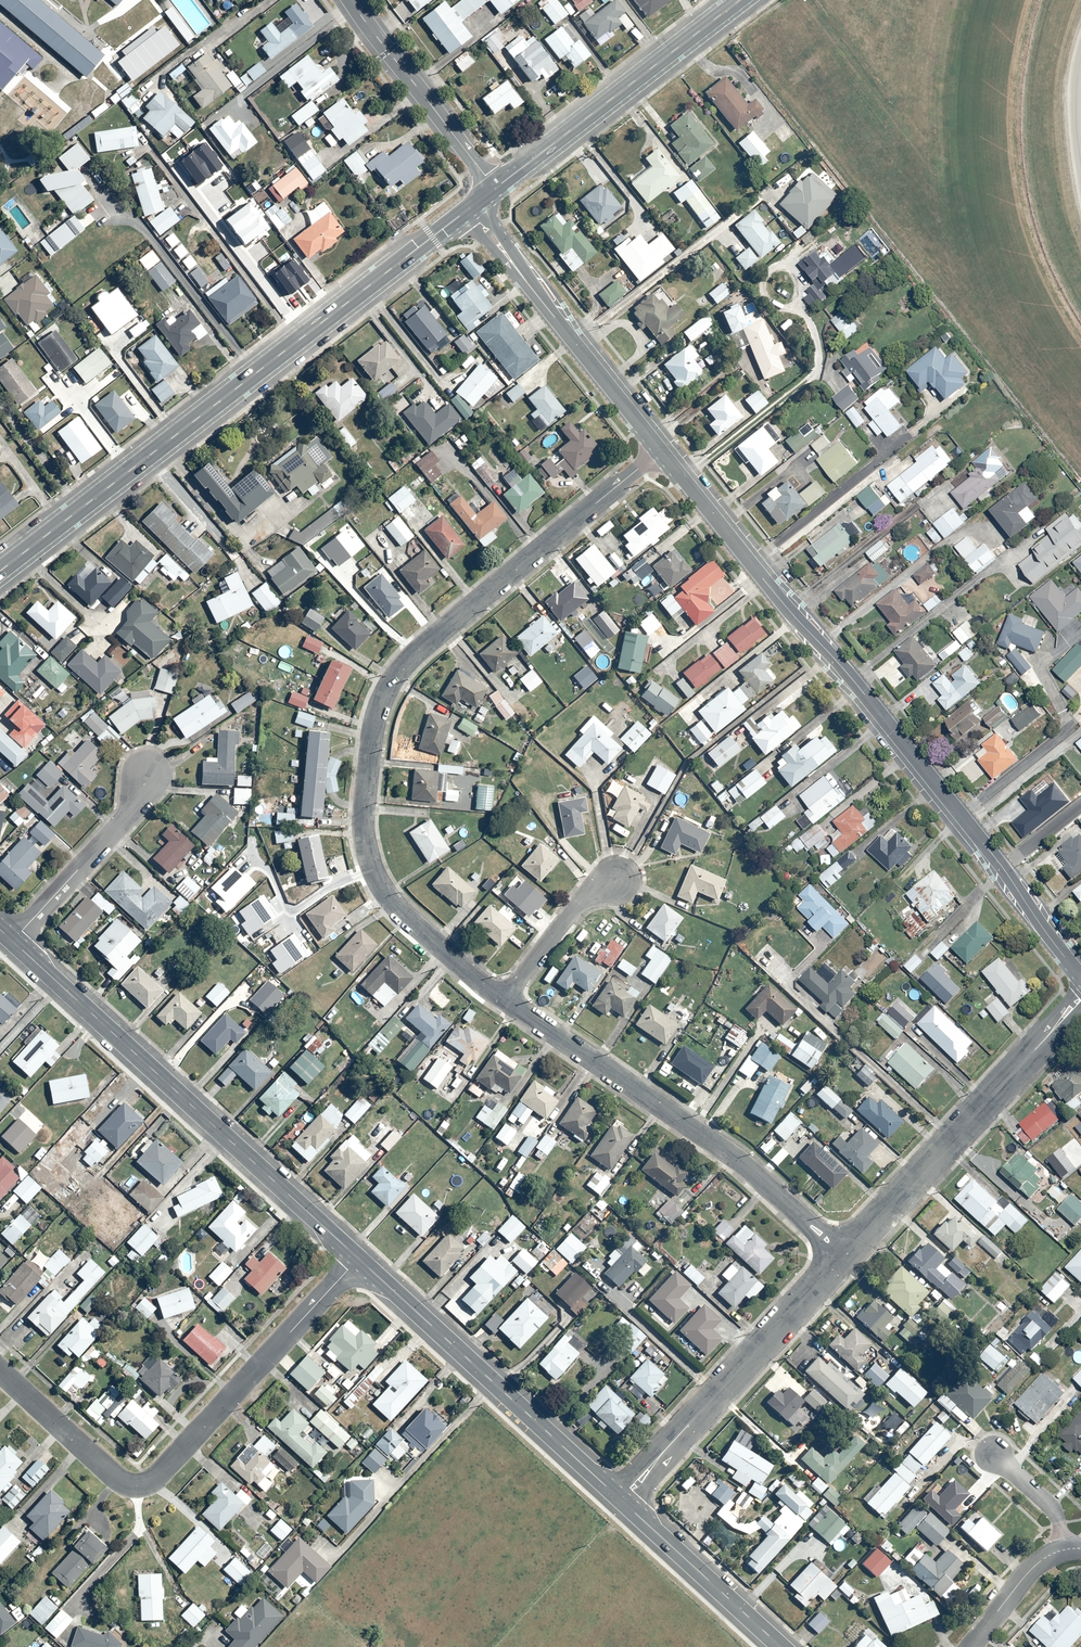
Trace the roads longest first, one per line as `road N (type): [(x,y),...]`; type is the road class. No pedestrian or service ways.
road 1 (residential): [(661,451),(417,649),(379,703),(362,820),(372,871),(420,930),(504,998)]
road 2 (residential): [(661,451),(1004,869),(1080,977)]
road 3 (tertiary): [(0,570),(468,209)]
road 4 (residential): [(0,1372),(115,1478),(147,1483),(358,1259)]
road 5 (tertiary): [(12,941),(358,1259)]
road 6 (residential): [(504,998),(703,1135),(843,1254)]
road 7 (tertiary): [(358,1259),(620,1499)]
road 8 (residential): [(843,1254),(1080,1000)]
road 9 (residential): [(620,1499),(843,1254)]
road 10 (residential): [(468,209),(661,451)]
road 11 (tertiary): [(495,188),(740,0)]
road 12 (residential): [(351,0),(495,188)]
road 13 (tertiary): [(620,1499),(780,1646)]
road 14 (residential): [(147,774),(127,815),(12,941)]
road 15 (residential): [(615,880),(578,905),(504,998)]
road 16 (residential): [(970,1646),(1038,1562),(1063,1549)]
road 17 (residential): [(992,1454),(1050,1506),(1063,1549)]

